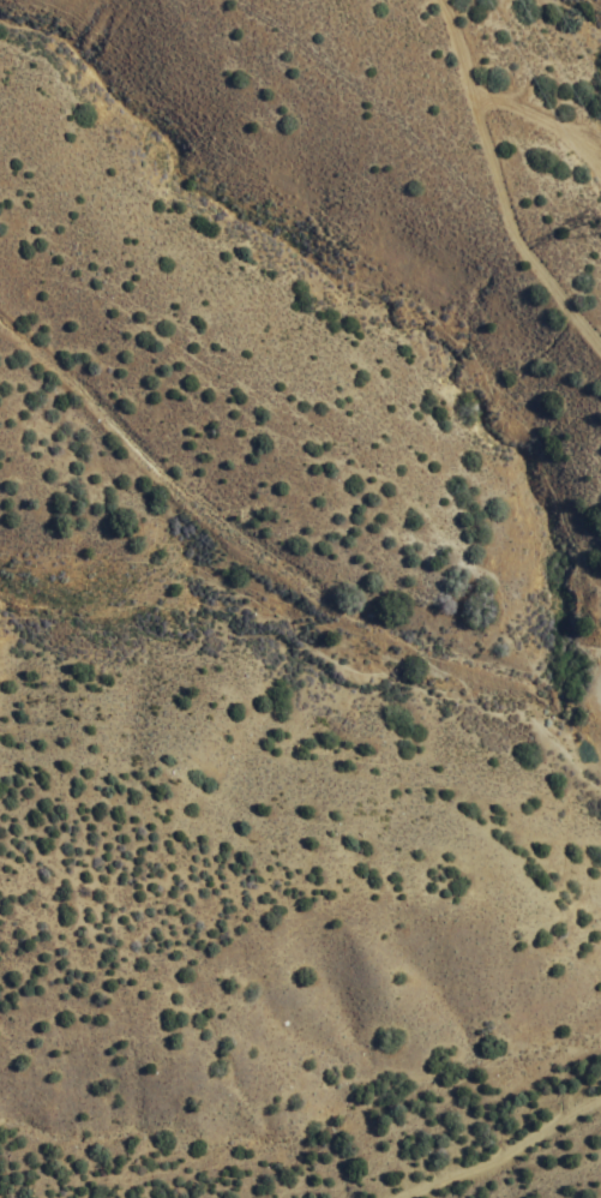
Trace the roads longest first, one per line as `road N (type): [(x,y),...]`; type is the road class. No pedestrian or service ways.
road 1 (track): [(600,350),(516,229),(440,0)]
road 2 (track): [(600,1089),(387,1197)]

